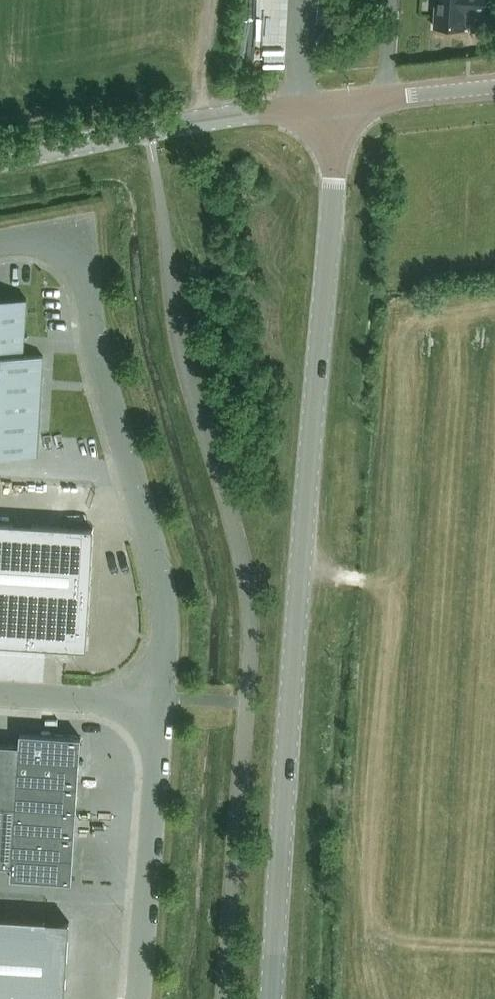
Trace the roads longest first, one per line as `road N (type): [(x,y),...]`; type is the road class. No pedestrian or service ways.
road 1 (secondary): [(271,998),(334,105)]
road 2 (unclassified): [(157,702),(163,590),(80,257),(55,241),(0,244)]
road 3 (tertiary): [(0,160),(240,113),(334,105)]
road 4 (unclassified): [(139,998),(157,702)]
road 5 (secondary): [(334,105),(494,87)]
road 6 (unclassified): [(157,702),(0,693)]

